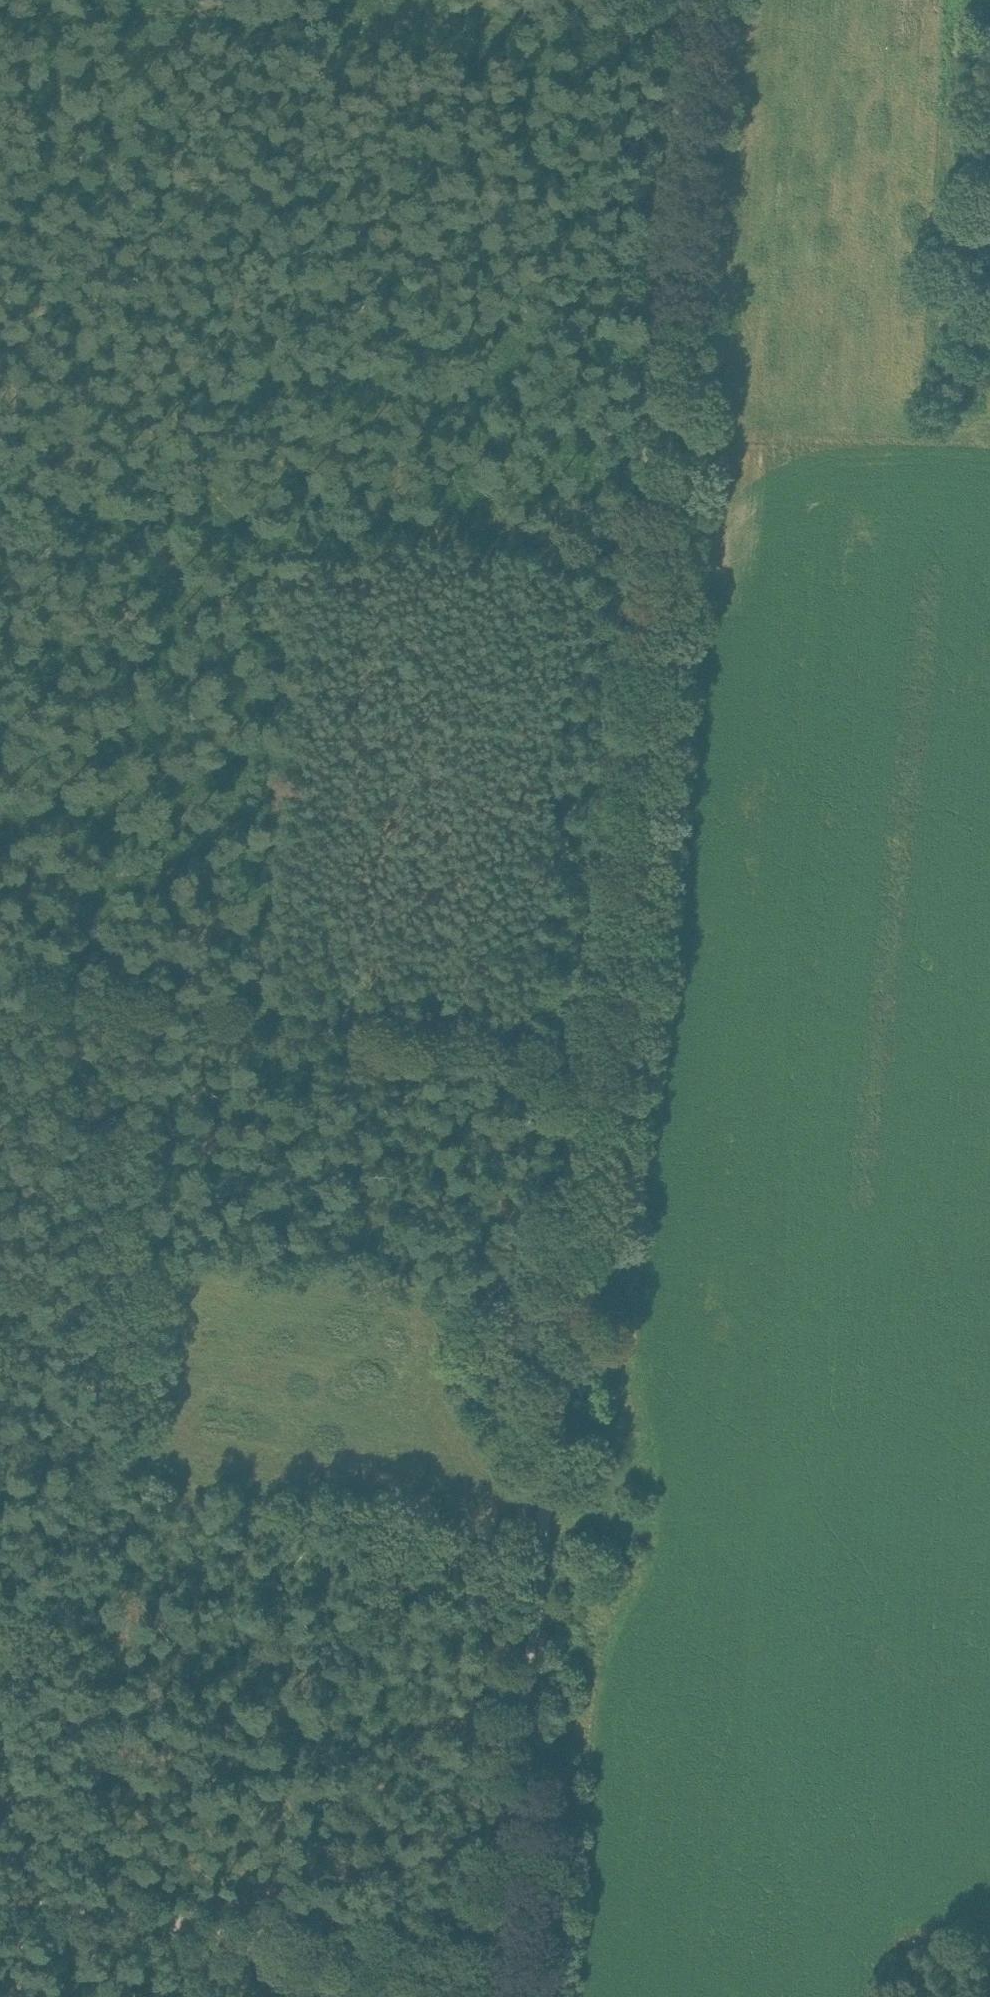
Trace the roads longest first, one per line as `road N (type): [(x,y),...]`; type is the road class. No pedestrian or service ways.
road 1 (track): [(667,0),(543,1531)]
road 2 (track): [(0,1887),(503,1978)]
road 3 (track): [(503,1978),(543,1531)]

